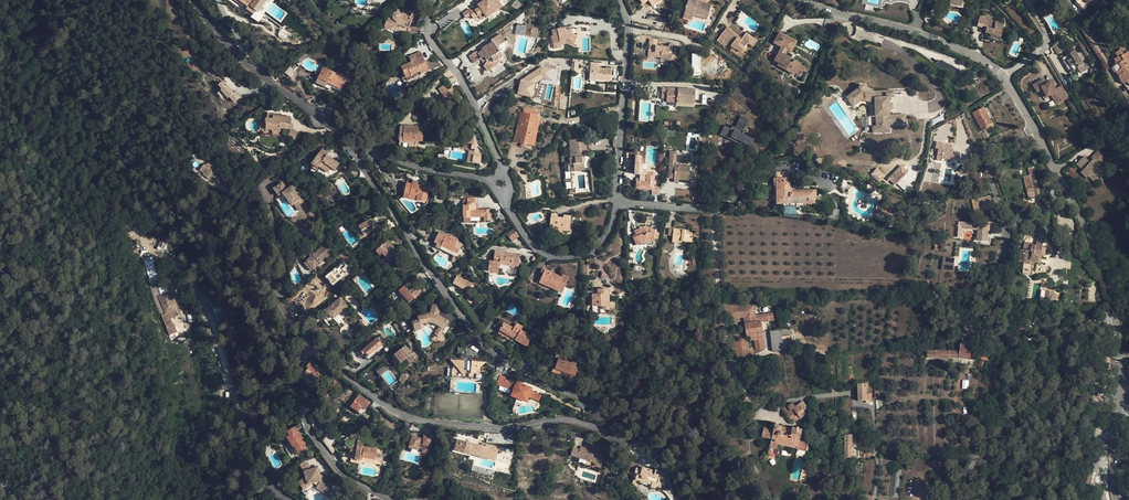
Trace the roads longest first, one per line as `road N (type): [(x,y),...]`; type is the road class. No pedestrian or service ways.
road 1 (residential): [(366,172),(484,339),(576,404),(626,419),(628,430),(489,430),(407,416),(318,353),(290,315),(259,239),(248,256),(253,281),(299,385)]
road 2 (residential): [(1004,78),(1099,256),(1116,320),(1119,402)]
road 3 (residential): [(807,0),(922,31),(1004,78)]
road 4 (residential): [(449,499),(388,498),(359,487),(334,461),(299,385)]
road 5 (residential): [(618,0),(627,23),(617,203)]
road 6 (residential): [(493,183),(392,158),(372,147),(343,108),(319,113)]
road 7 (residential): [(501,173),(470,94),(429,39),(428,0)]
road 8 (residential): [(257,499),(237,438),(245,416),(264,422),(271,476),(291,499)]
road 9 (residential): [(319,113),(261,76),(192,0)]
road 10 (residential): [(617,203),(603,242),(555,257),(539,252),(504,201)]

